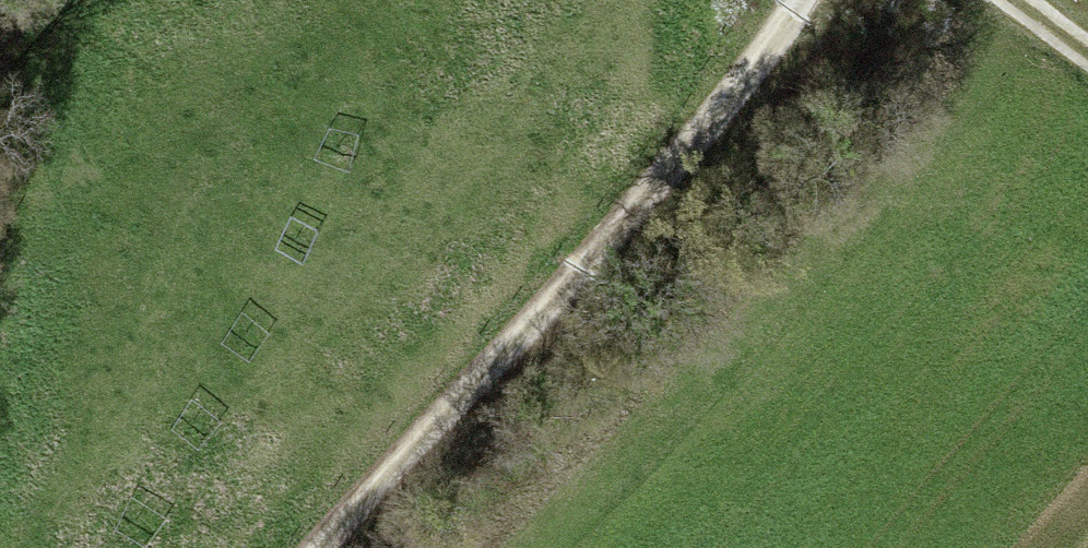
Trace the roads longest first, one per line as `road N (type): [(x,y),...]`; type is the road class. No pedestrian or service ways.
road 1 (track): [(806,0),(700,143),(330,547)]
road 2 (track): [(57,0),(0,218)]

